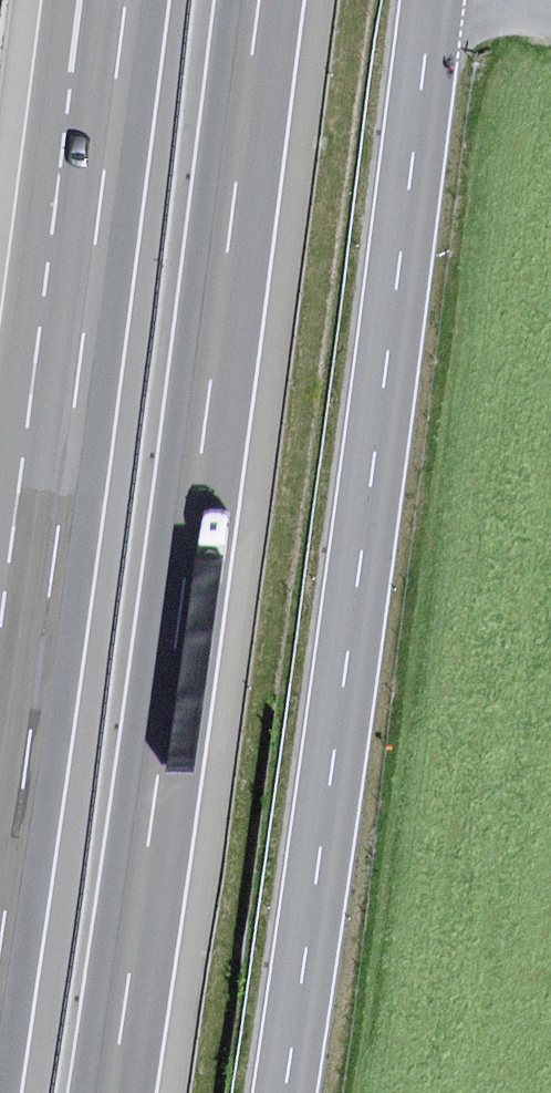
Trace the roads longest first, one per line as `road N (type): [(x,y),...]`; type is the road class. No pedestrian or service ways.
road 1 (motorway): [(114,1092),(198,536),(263,0)]
road 2 (primary): [(286,1092),(433,0)]
road 3 (motorway): [(120,0),(0,960)]

